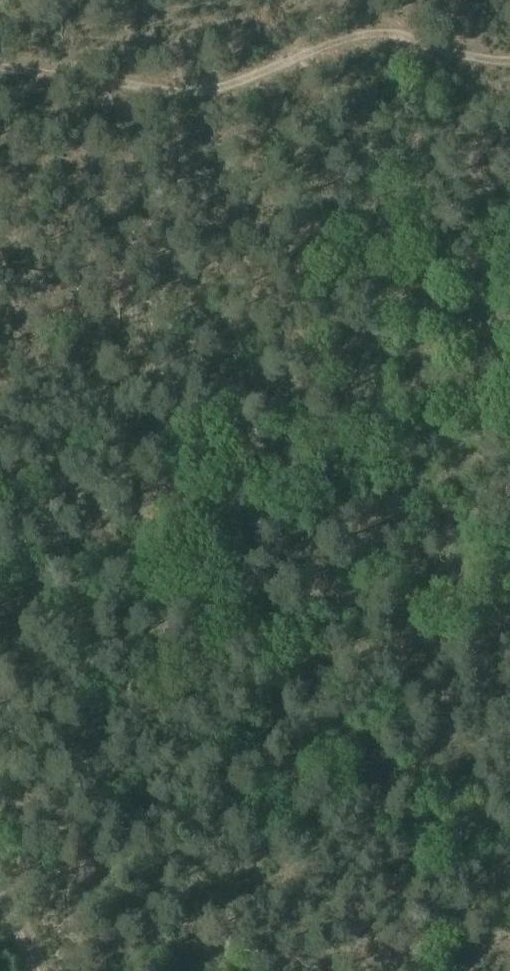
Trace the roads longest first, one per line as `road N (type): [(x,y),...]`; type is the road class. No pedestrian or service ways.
road 1 (track): [(0,67),(244,87),(333,42),(378,35),(509,50)]

